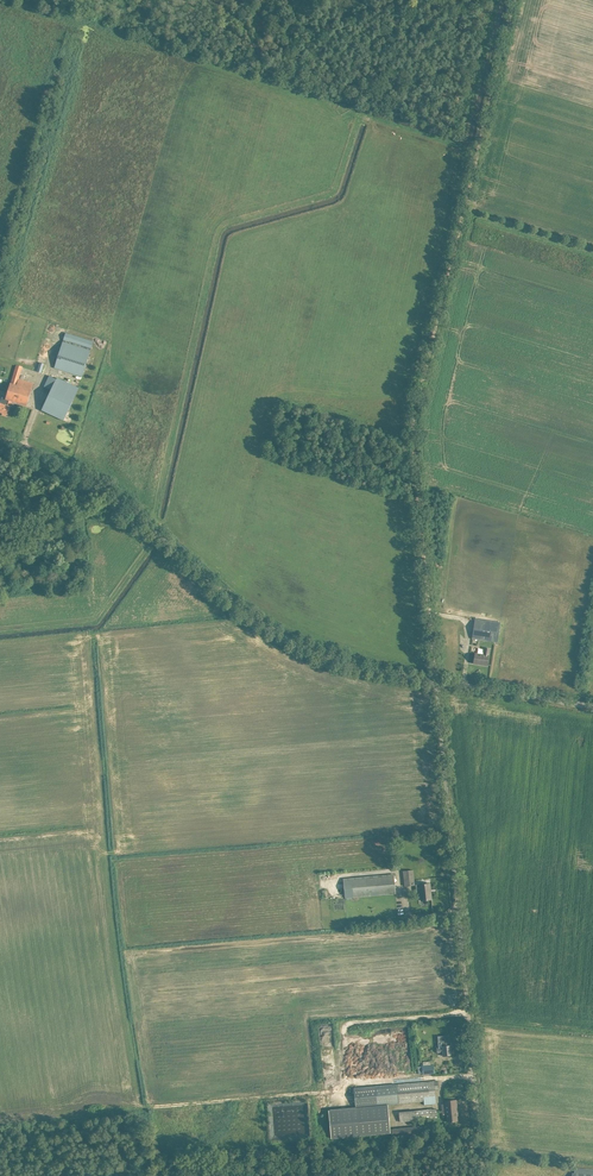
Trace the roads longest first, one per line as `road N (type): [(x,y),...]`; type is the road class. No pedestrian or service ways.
road 1 (track): [(514,0),(412,427),(436,682)]
road 2 (unclassified): [(436,682),(336,660),(280,635),(111,494),(0,439)]
road 3 (unclassified): [(481,1175),(436,682)]
road 4 (unclassified): [(592,707),(436,682)]

